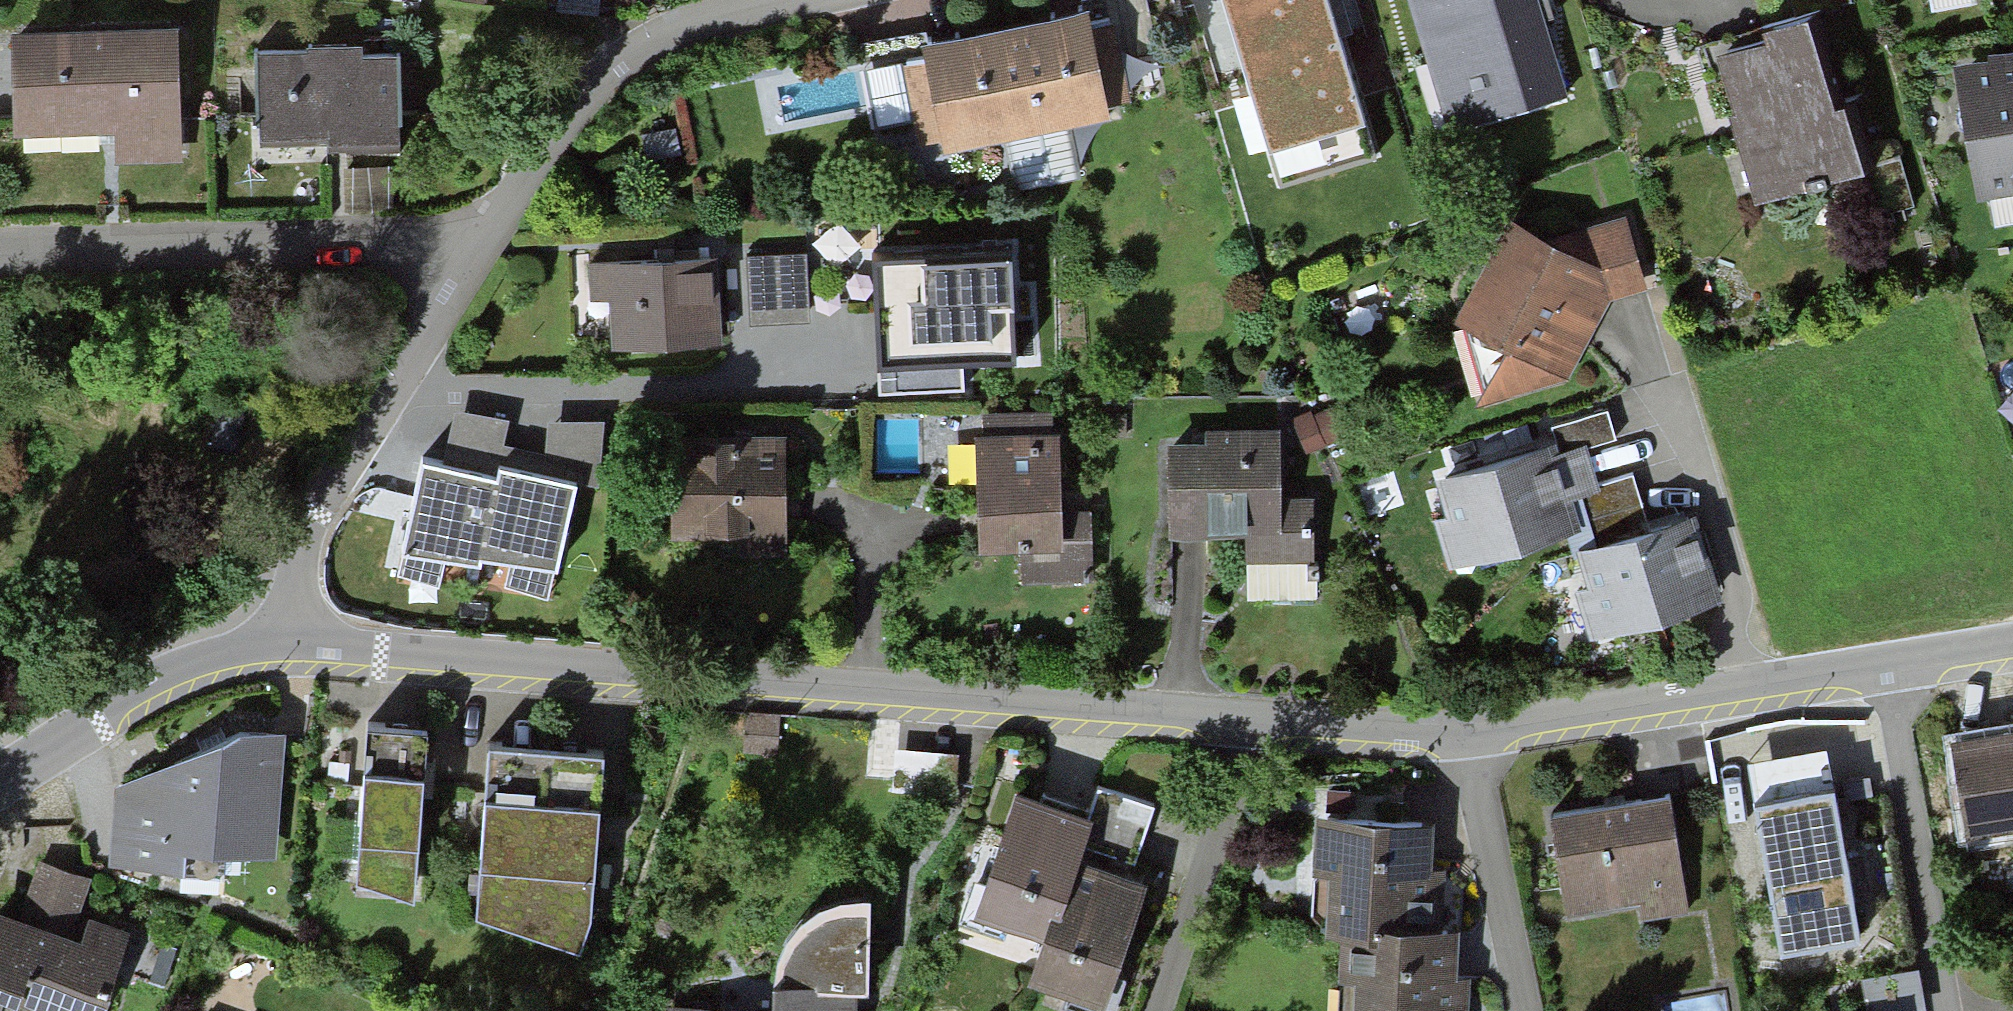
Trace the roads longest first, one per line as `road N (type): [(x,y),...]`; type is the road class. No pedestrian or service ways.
road 1 (residential): [(2012,642),(1463,729),(295,651)]
road 2 (residential): [(295,651),(300,558),(325,496),(408,368),(461,259),(555,135),(622,64),(702,23),(804,0)]
road 3 (residential): [(295,651),(224,662),(150,689),(0,782)]

